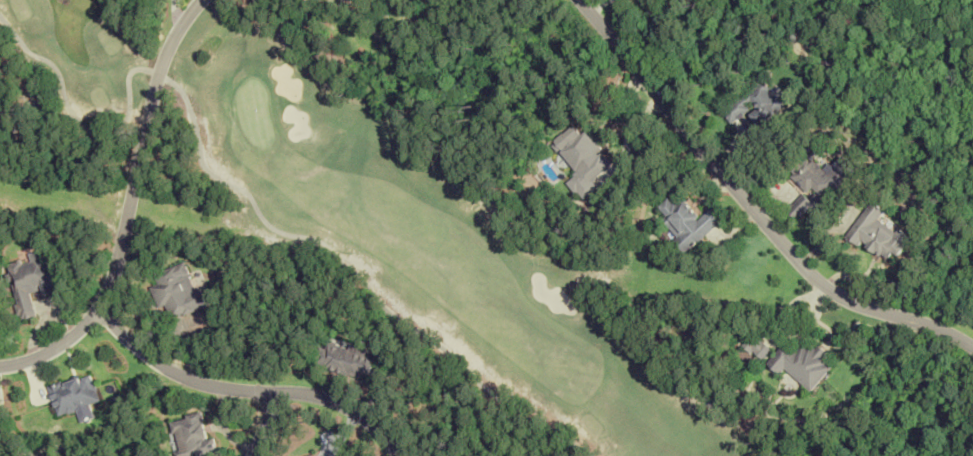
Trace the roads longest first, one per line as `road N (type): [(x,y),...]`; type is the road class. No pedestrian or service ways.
road 1 (residential): [(972,349),(858,304),(820,280),(578,0)]
road 2 (residential): [(201,0),(156,89),(98,308),(52,349),(0,363)]
road 3 (residential): [(98,308),(182,377),(331,401),(382,435),(397,455)]

